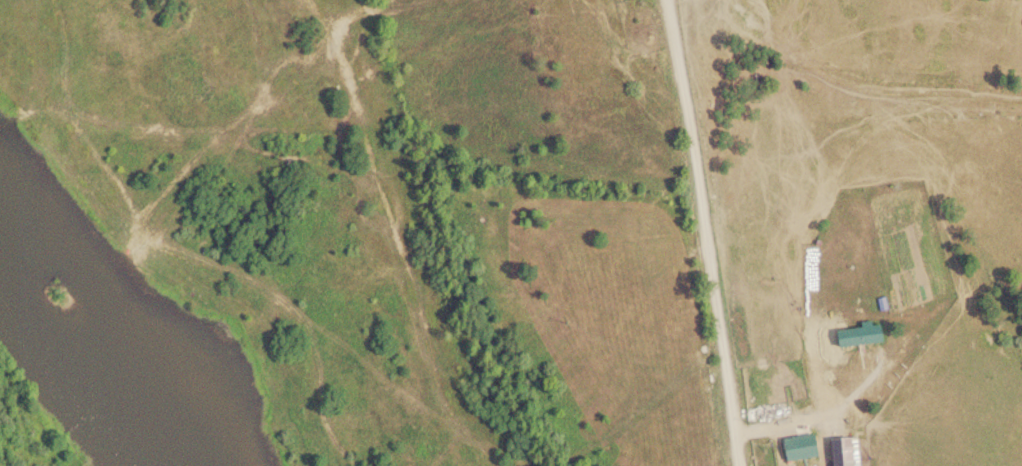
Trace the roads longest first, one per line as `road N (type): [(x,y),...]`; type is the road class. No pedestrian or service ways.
road 1 (residential): [(746,465),(735,365),(664,0)]

